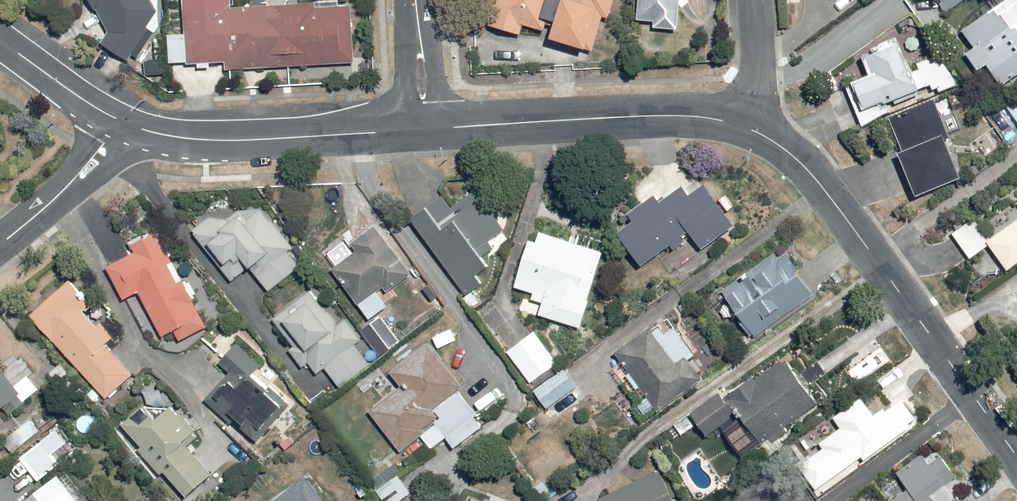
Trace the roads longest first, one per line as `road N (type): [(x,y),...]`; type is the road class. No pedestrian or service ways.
road 1 (residential): [(750,128),(806,168),(1016,457)]
road 2 (residential): [(426,130),(665,113),(750,128)]
road 3 (residential): [(113,118),(152,135),(233,141),(426,130)]
road 4 (residential): [(0,247),(94,156),(113,118)]
road 5 (residential): [(0,40),(113,118)]
road 6 (residential): [(410,0),(426,130)]
road 7 (residential): [(744,0),(758,81),(750,128)]

